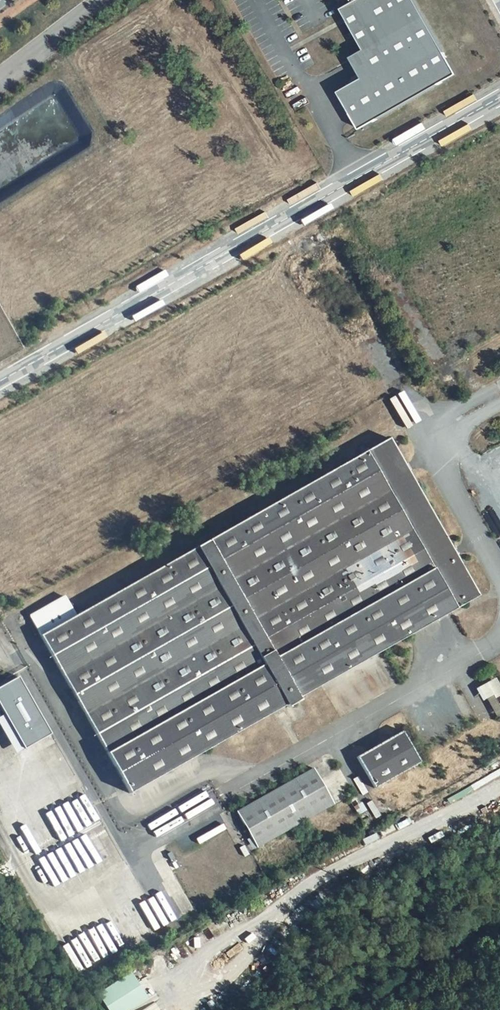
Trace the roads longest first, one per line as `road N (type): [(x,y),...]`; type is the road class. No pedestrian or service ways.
road 1 (unclassified): [(499,105),(0,385)]
road 2 (unclassified): [(0,84),(104,0)]

